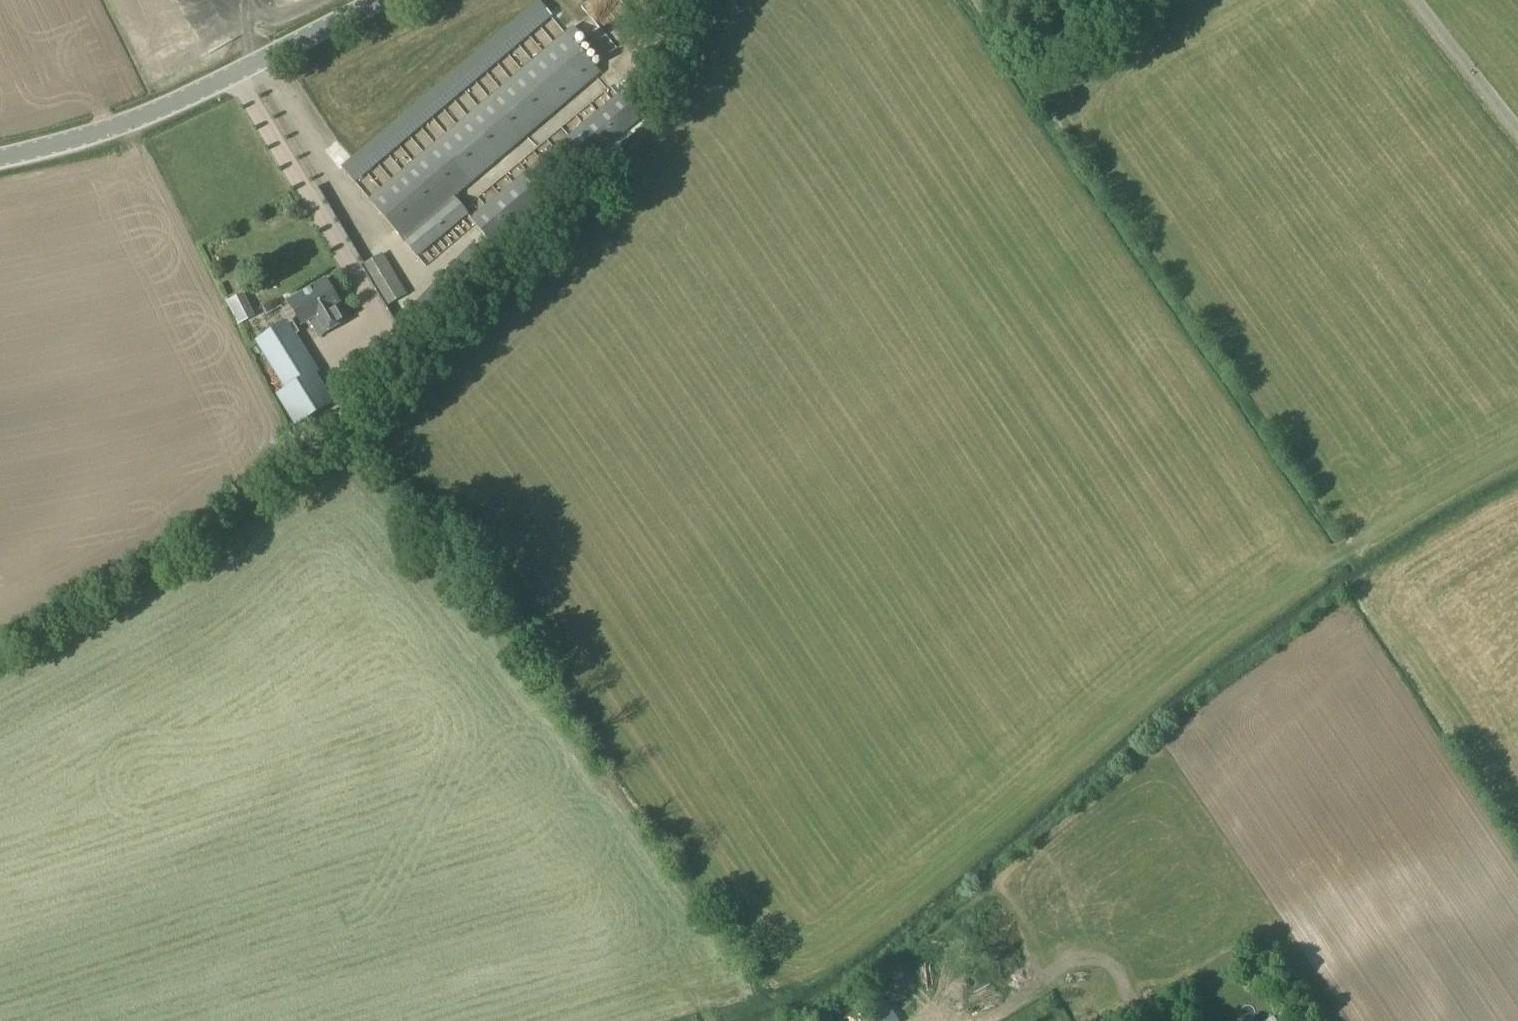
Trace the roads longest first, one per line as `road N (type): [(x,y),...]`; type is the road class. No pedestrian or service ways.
road 1 (unclassified): [(0,160),(71,143),(169,106),(382,0)]
road 2 (unclassified): [(1517,125),(1418,0)]
road 3 (track): [(623,138),(675,0)]

